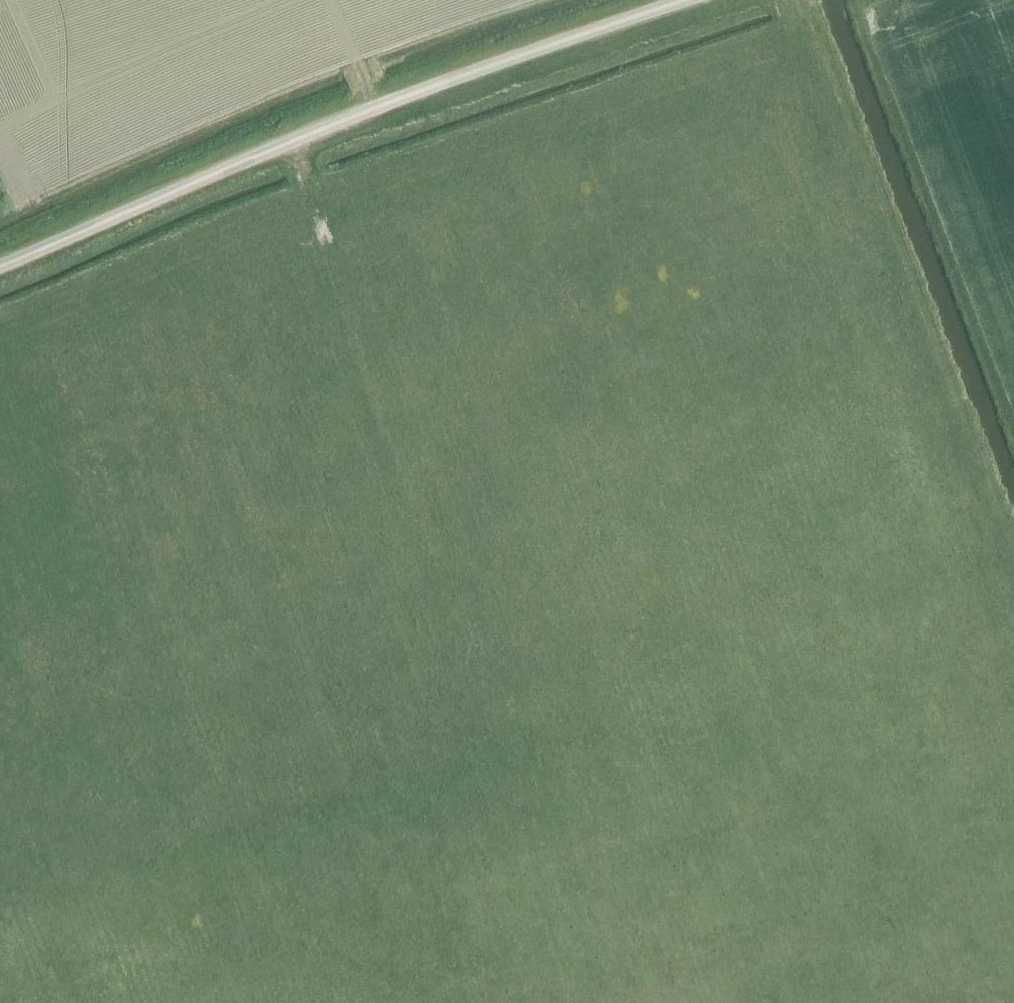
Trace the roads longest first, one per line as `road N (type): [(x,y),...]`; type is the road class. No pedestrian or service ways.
road 1 (unclassified): [(0,261),(384,99),(681,0)]

